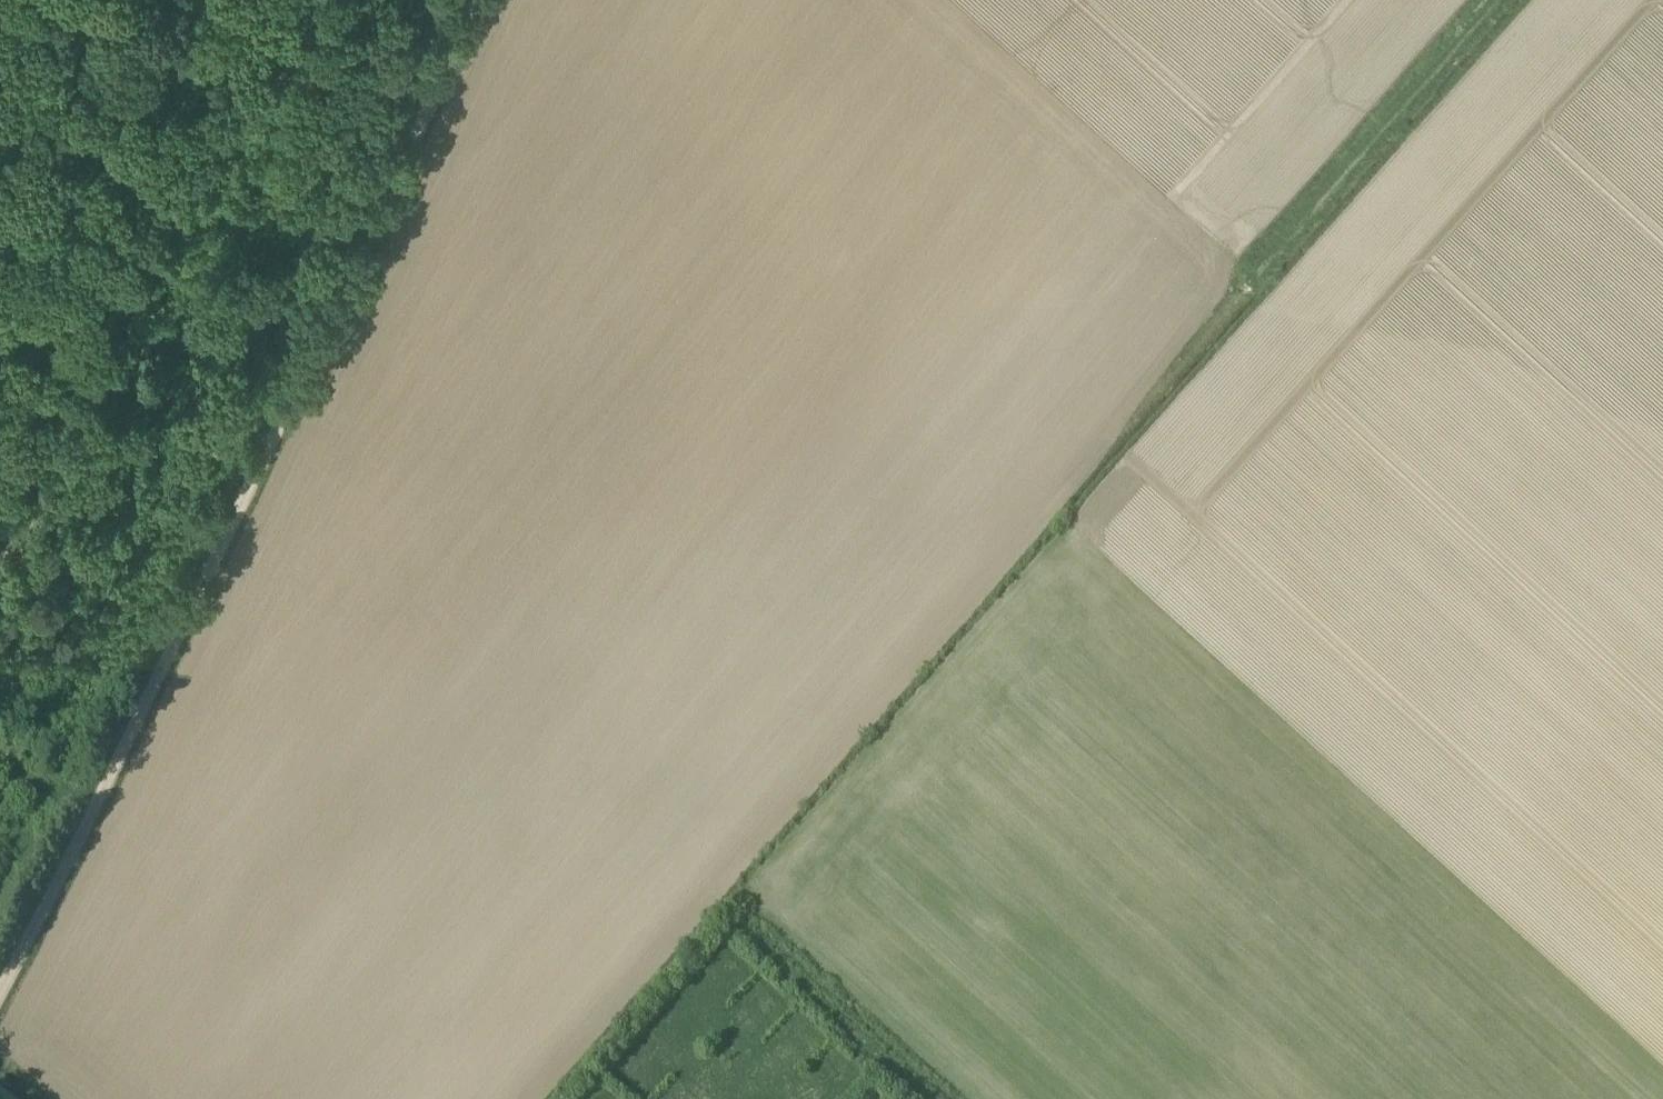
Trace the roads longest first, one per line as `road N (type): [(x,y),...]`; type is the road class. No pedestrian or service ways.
road 1 (track): [(0,1023),(49,936),(334,337),(483,0)]
road 2 (track): [(1246,283),(1503,0)]

